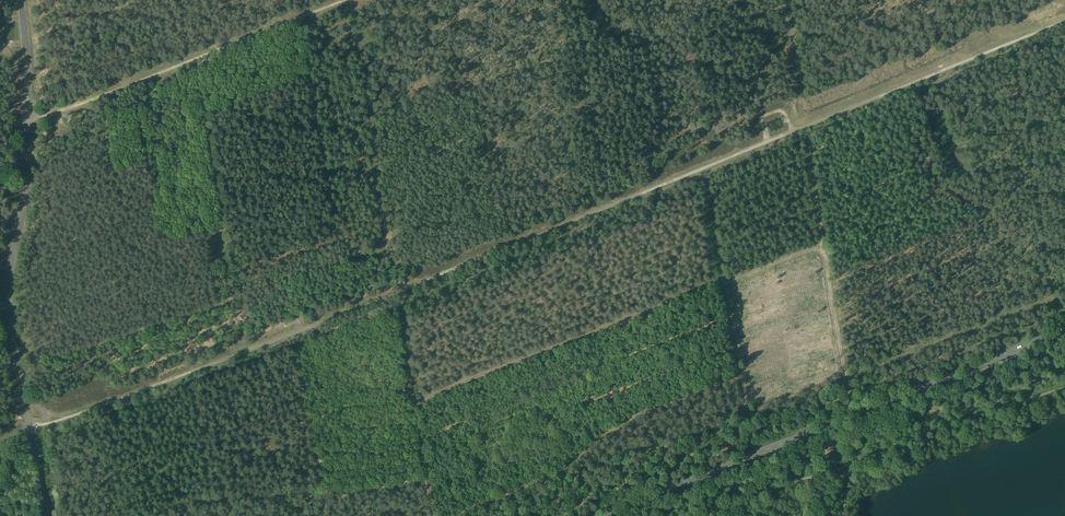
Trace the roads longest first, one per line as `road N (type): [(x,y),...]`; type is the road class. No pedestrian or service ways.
road 1 (track): [(1064,18),(0,445)]
road 2 (track): [(21,0),(25,192),(8,297),(46,515)]
road 3 (secondary): [(598,515),(1064,330)]
road 4 (track): [(707,515),(1064,388)]
road 5 (track): [(345,0),(109,94),(26,117)]
road 6 (track): [(412,401),(723,280)]
road 7 (track): [(1060,332),(1012,53)]
road 8 (track): [(432,515),(400,307)]
road 9 (track): [(855,422),(824,241)]
road 10 (track): [(755,453),(723,280)]

